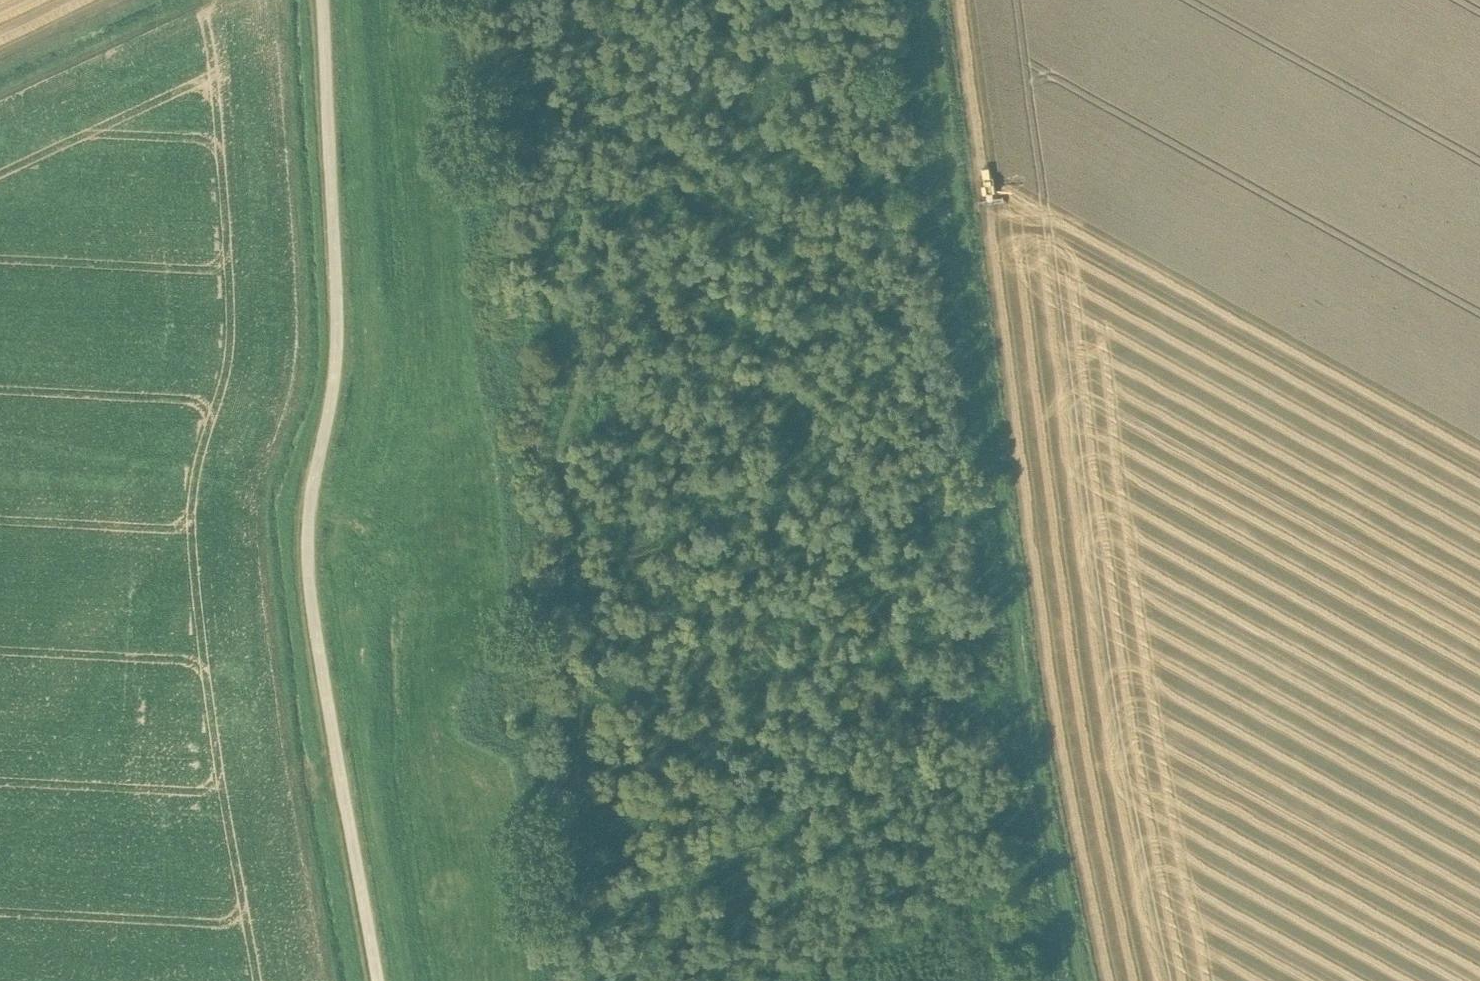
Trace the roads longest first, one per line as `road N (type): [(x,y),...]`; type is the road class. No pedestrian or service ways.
road 1 (unclassified): [(366,980),(298,560),(301,497),(330,346),(314,0)]

